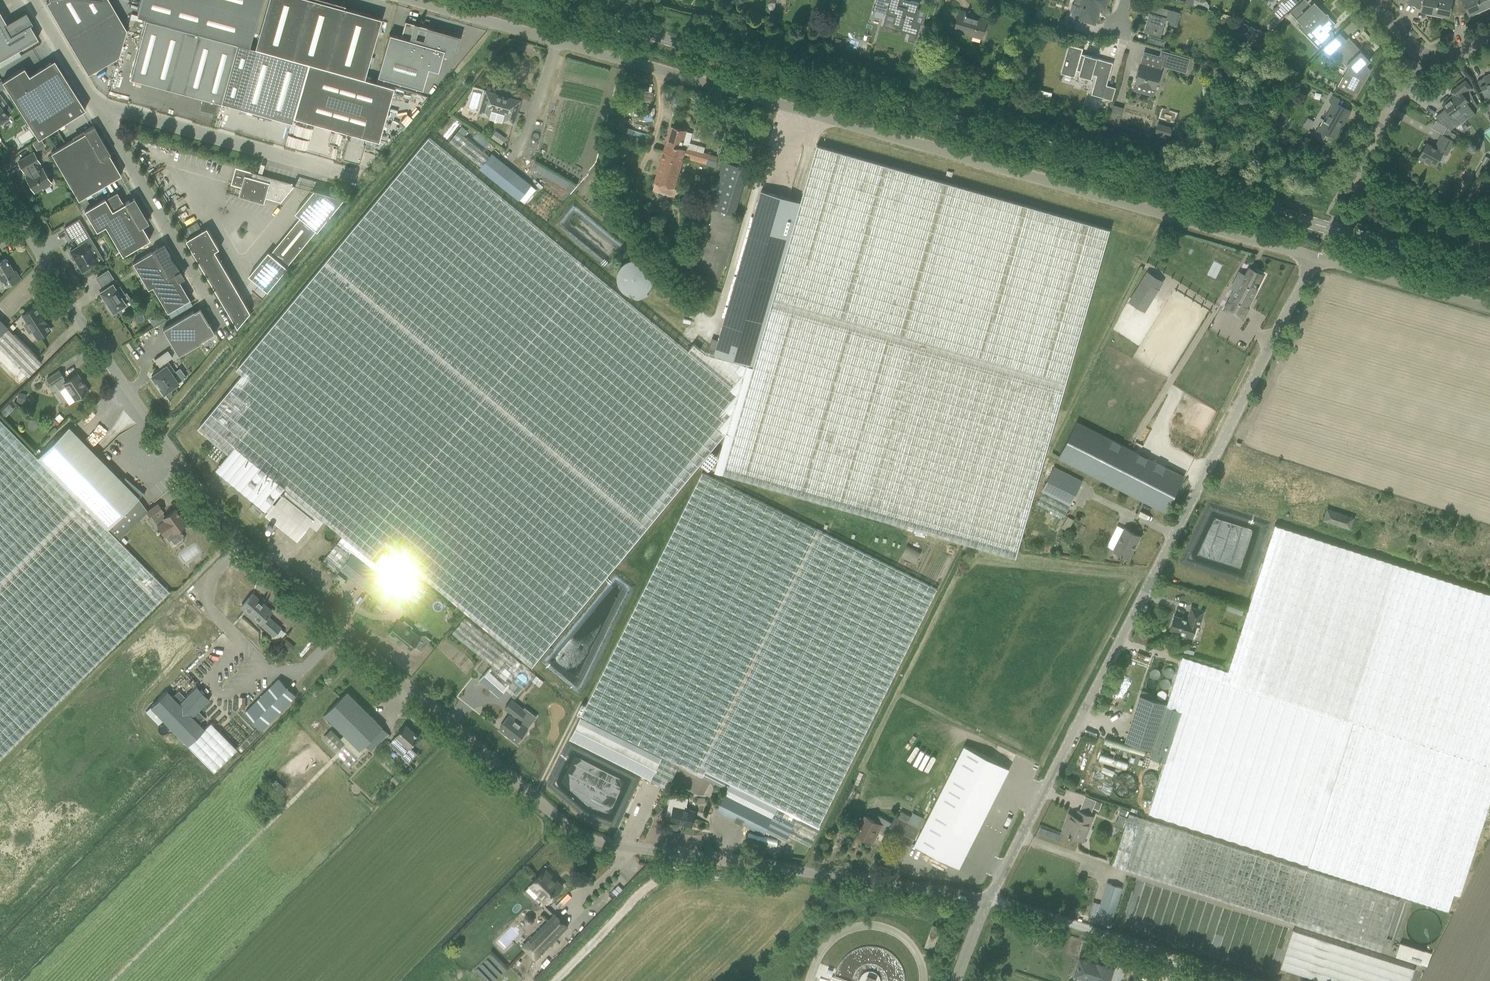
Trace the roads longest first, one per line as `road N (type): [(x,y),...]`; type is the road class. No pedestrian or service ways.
road 1 (unclassified): [(985,901),(603,843),(561,822),(226,525),(124,386),(0,188)]
road 2 (secondary): [(1489,274),(526,0)]
road 3 (unclassified): [(413,0),(1312,259)]
road 4 (unclassified): [(985,901),(1312,259)]
road 5 (track): [(985,901),(1240,980)]
road 6 (unclassified): [(352,181),(100,111)]
road 7 (unclassified): [(100,111),(227,333)]
road 8 (unclassified): [(1489,311),(1312,259)]
road 9 (residential): [(1340,193),(1428,68)]
road 10 (residential): [(100,111),(34,0)]

